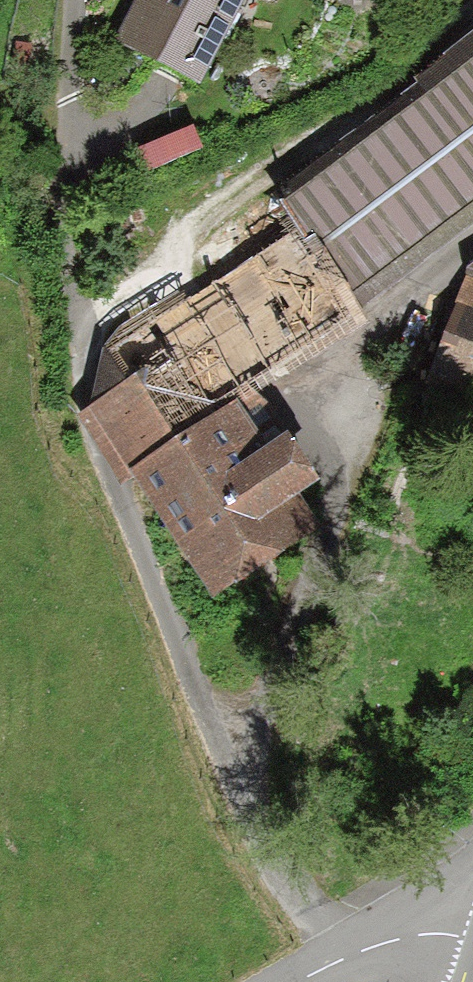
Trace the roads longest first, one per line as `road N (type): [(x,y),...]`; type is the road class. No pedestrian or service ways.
road 1 (track): [(348,965),(279,889),(238,827),(158,598),(86,432),(63,293),(69,0)]
road 2 (unclassified): [(472,965),(399,952),(319,981)]

